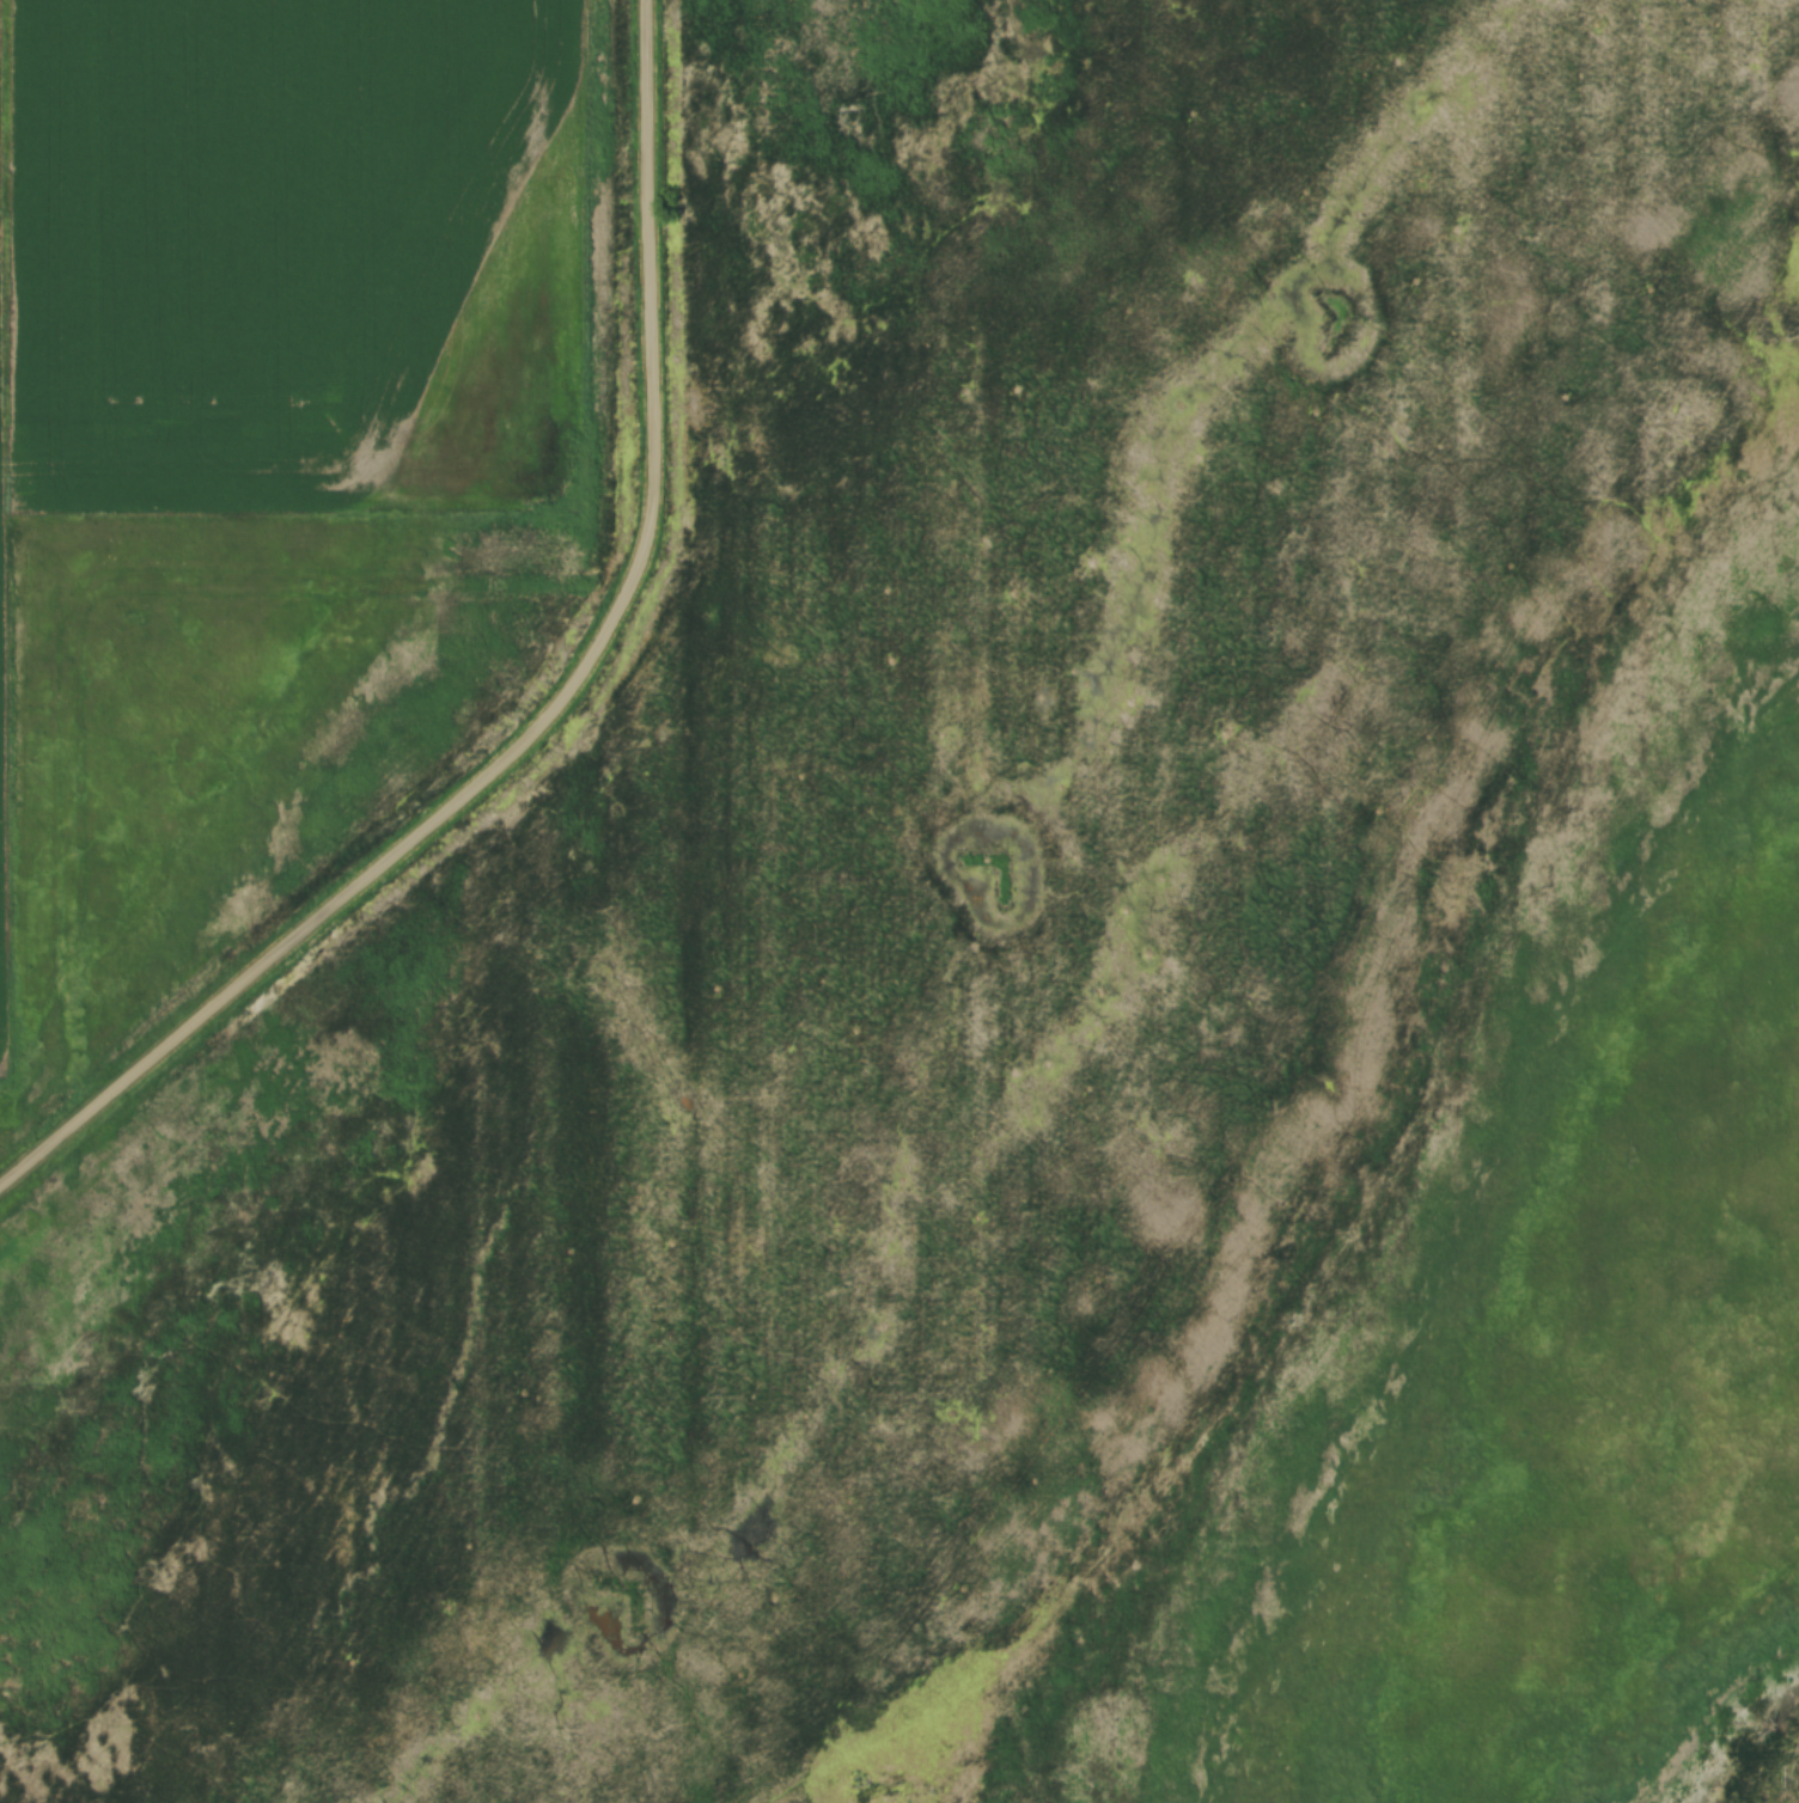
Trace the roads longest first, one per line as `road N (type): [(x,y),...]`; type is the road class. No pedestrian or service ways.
road 1 (residential): [(0,1174),(394,855),(562,680),(635,454),(644,0)]

